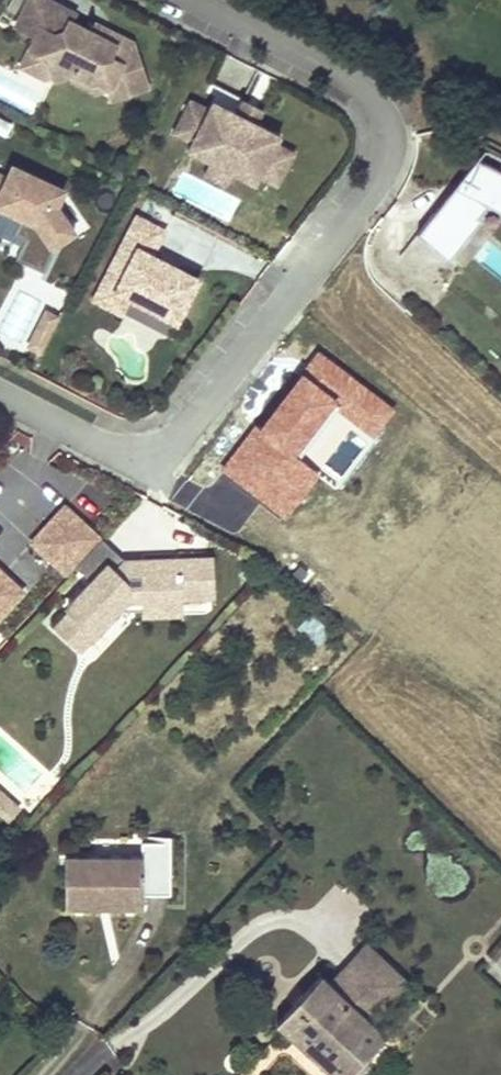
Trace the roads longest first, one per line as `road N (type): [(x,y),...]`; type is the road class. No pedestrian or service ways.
road 1 (residential): [(198,0),(343,75),(377,102),(385,159),(368,194),(170,438),(109,445),(0,390)]

